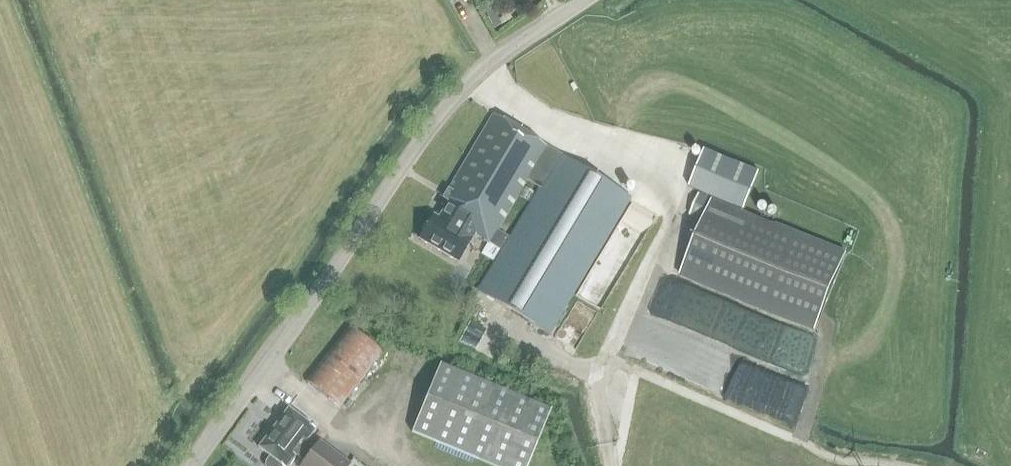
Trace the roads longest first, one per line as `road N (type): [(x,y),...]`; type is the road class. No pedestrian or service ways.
road 1 (unclassified): [(192,465),(443,114),(478,76),(584,0)]

